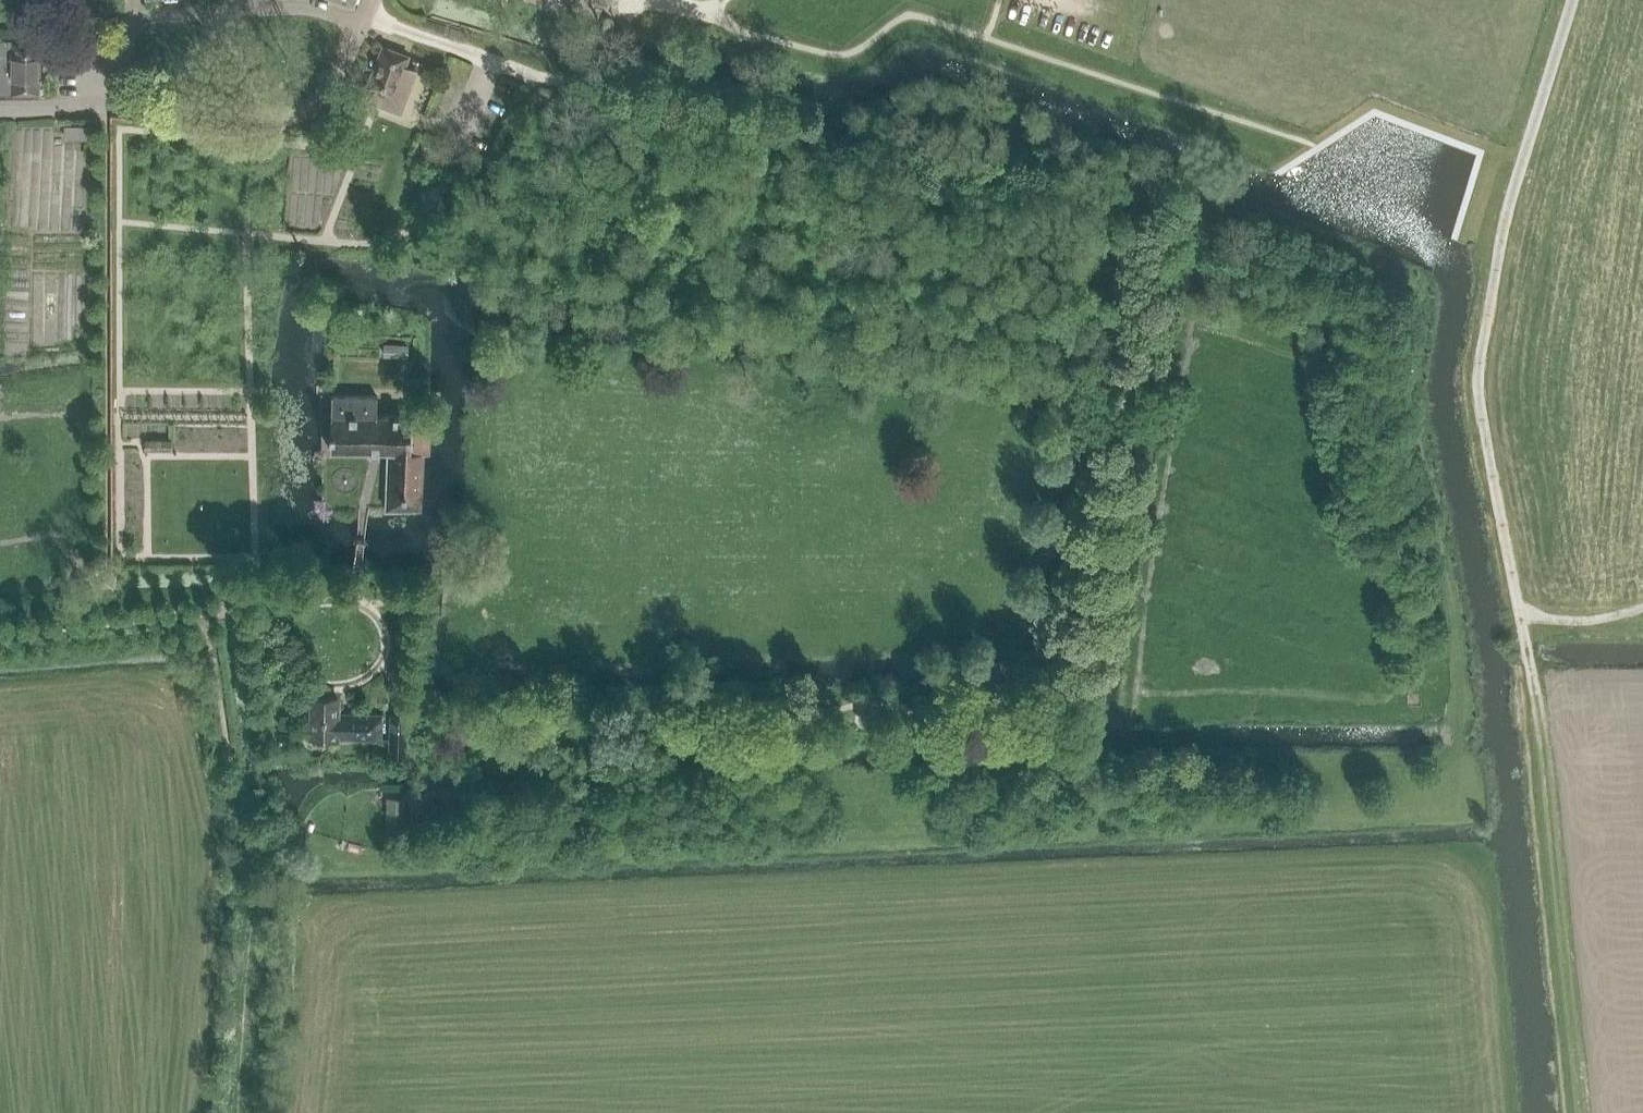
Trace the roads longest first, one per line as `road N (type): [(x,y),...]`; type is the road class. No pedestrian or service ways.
road 1 (track): [(548,81),(1168,182),(1201,200),(1188,314)]
road 2 (track): [(1519,611),(1477,385),(1504,227),(1571,0)]
road 3 (unclassified): [(359,26),(327,92),(299,114),(263,118),(117,104)]
road 4 (residential): [(359,26),(297,8),(130,18)]
road 5 (track): [(1519,611),(1542,754)]
road 6 (track): [(1519,611),(1595,620),(1642,607)]

